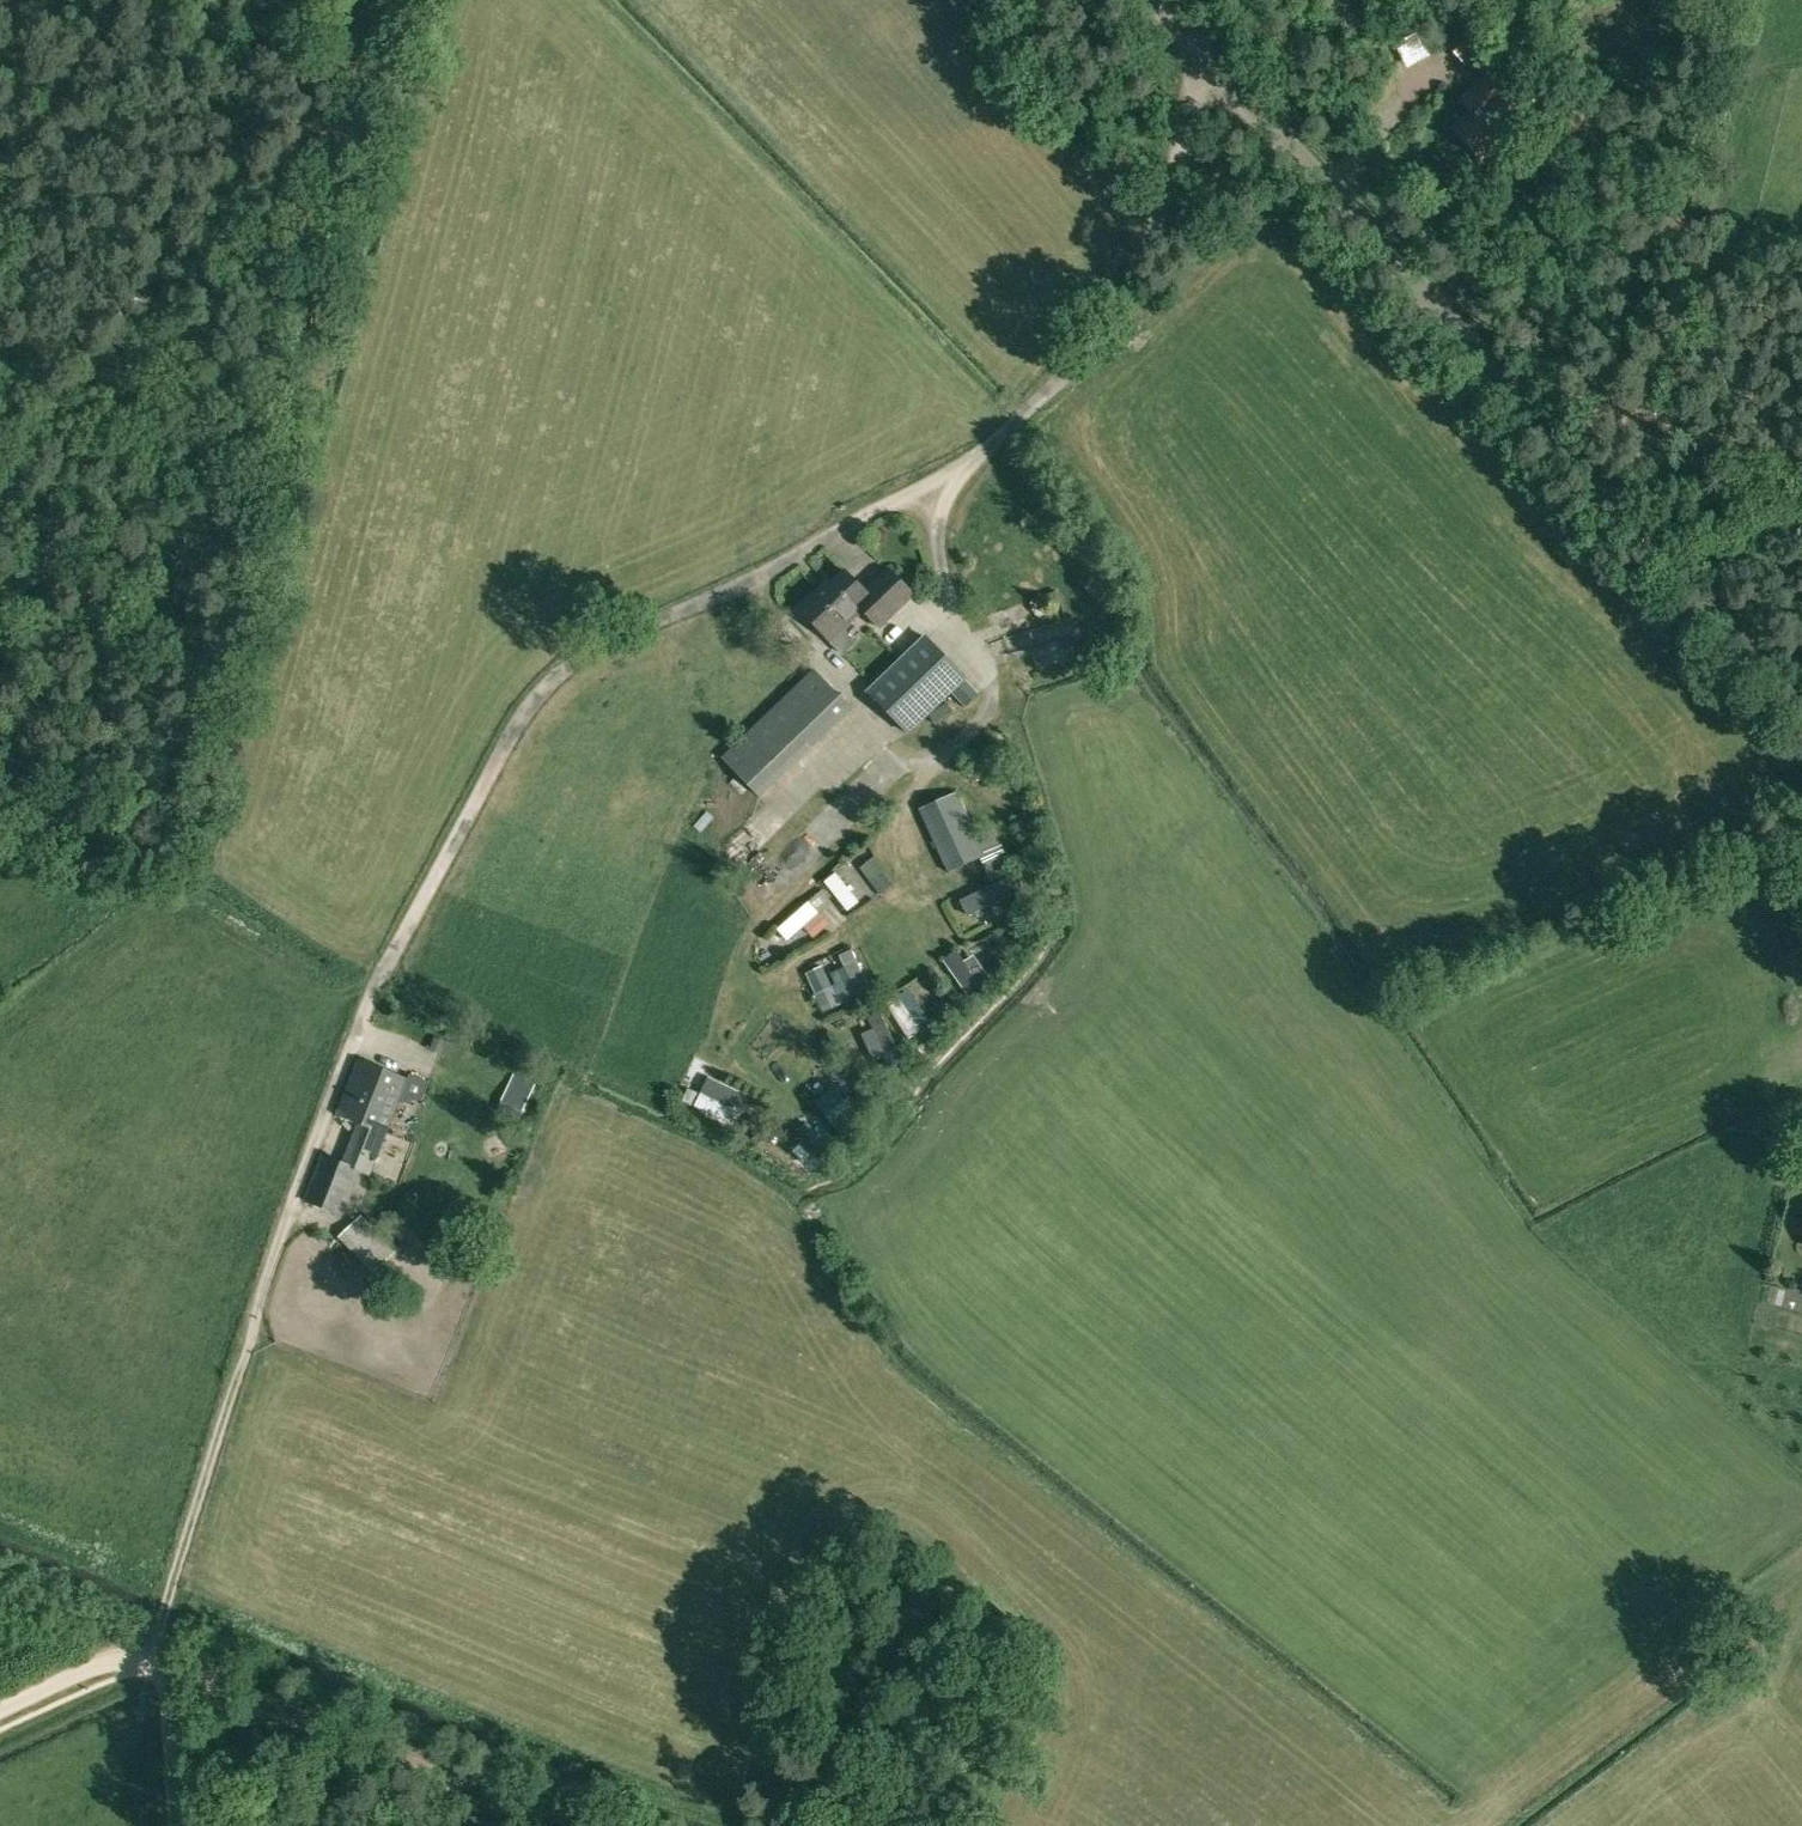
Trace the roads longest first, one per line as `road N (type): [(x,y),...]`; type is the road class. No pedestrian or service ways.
road 1 (track): [(1202,44),(1138,284),(1050,392),(942,491),(657,623),(563,676),(524,720),(385,963),(270,1276),(176,1576)]
road 2 (unclassified): [(1801,702),(1160,0)]
road 3 (track): [(170,1662),(569,1825)]
road 4 (track): [(0,1713),(103,1667),(145,1657),(170,1662)]
road 5 (track): [(181,1825),(170,1662)]

